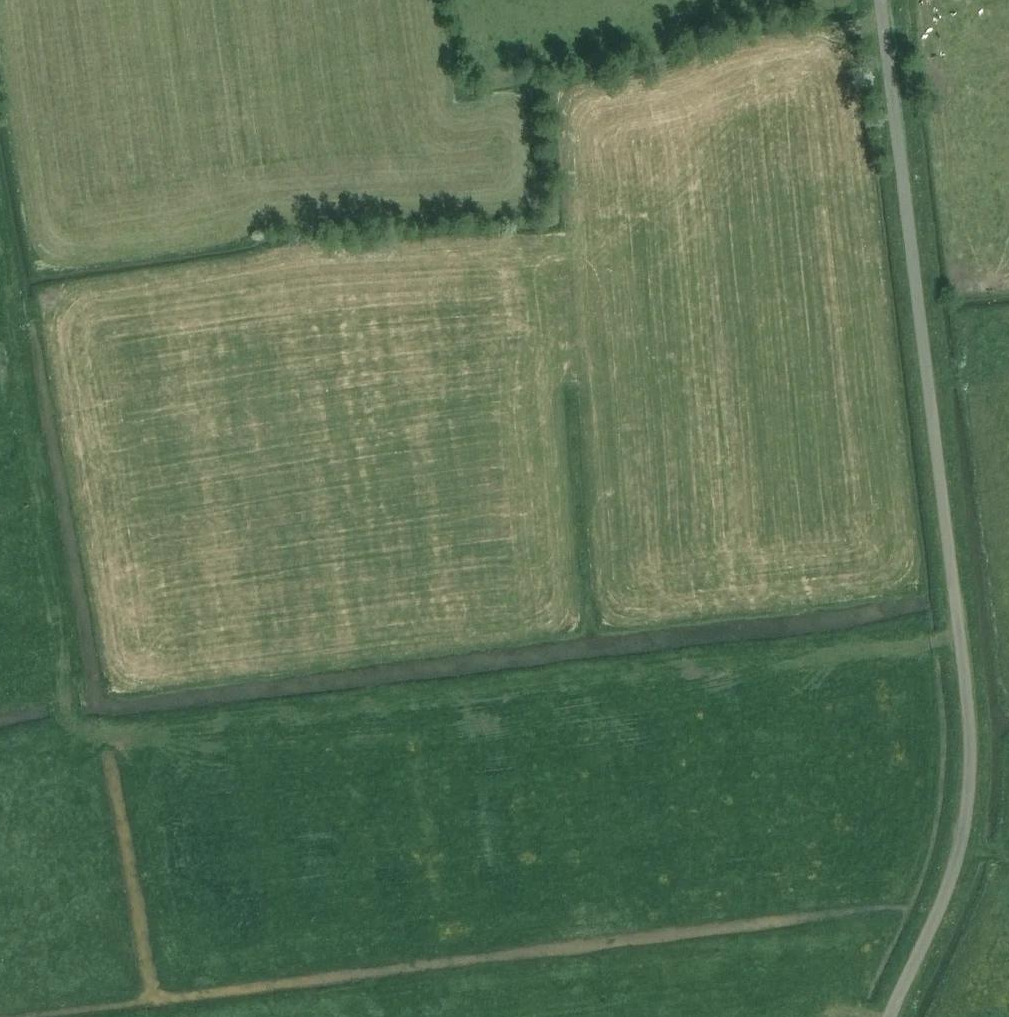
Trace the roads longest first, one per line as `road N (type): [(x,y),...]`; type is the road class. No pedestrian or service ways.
road 1 (unclassified): [(890,1016),(949,883),(962,832),(969,725),(879,0)]

